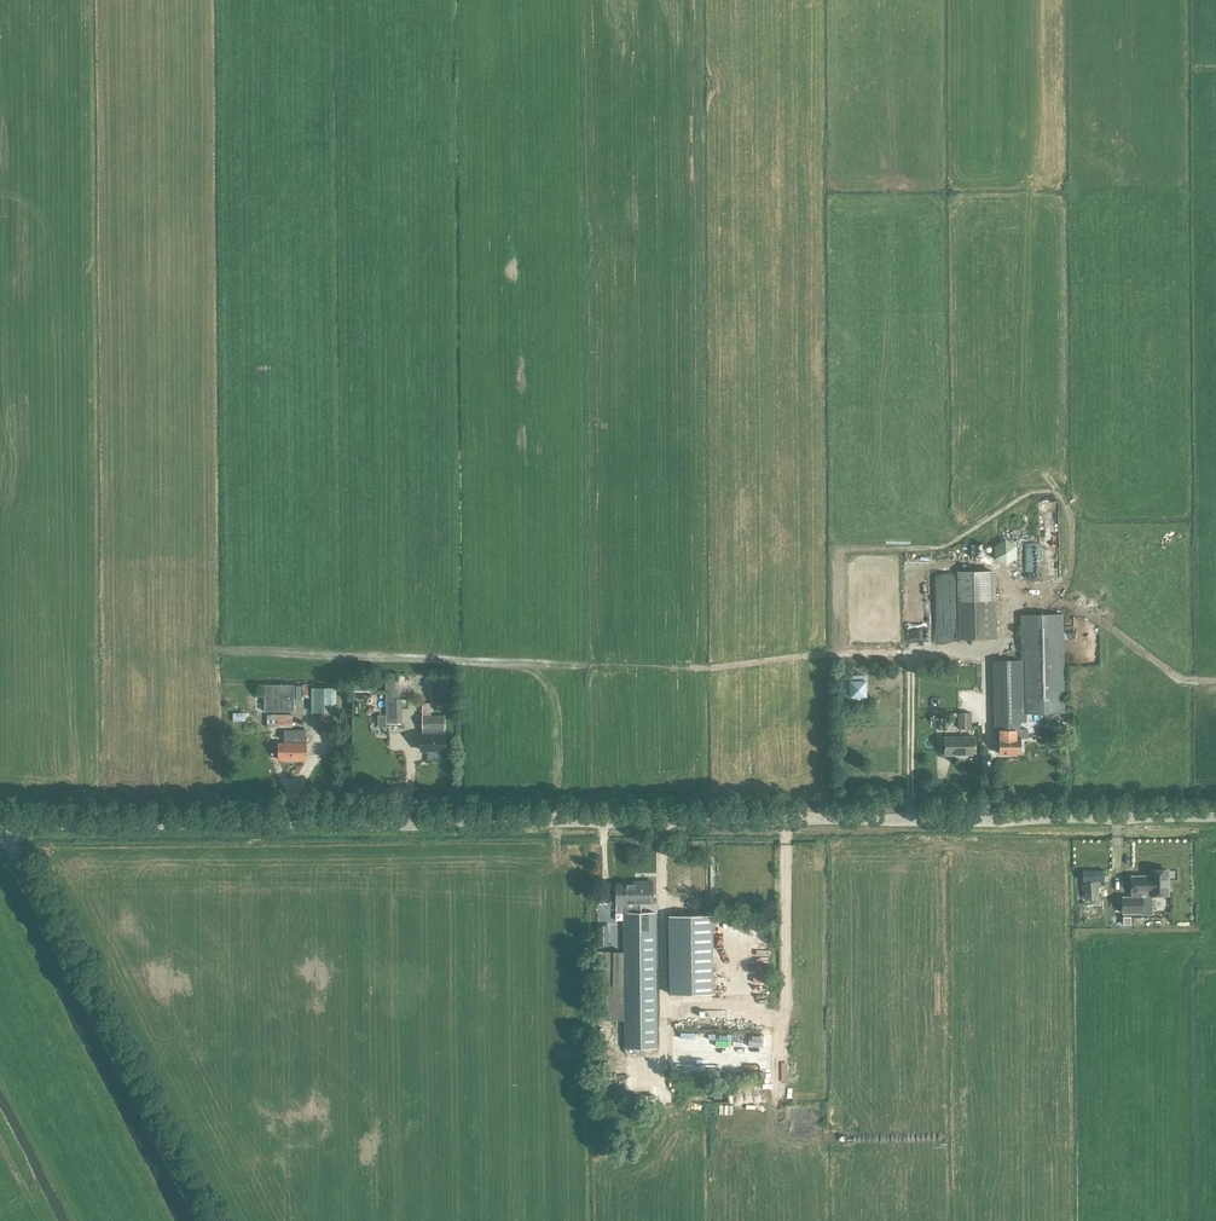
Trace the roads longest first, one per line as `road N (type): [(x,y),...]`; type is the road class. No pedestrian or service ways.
road 1 (unclassified): [(8,830),(1215,817)]
road 2 (track): [(213,651),(699,669),(996,646),(1011,604),(1030,598),(1084,612),(1176,677),(1215,681)]
road 3 (unclassified): [(202,1220),(8,830)]
road 4 (track): [(834,548),(945,547),(1026,494),(1056,491)]
road 5 (track): [(1030,598),(996,568),(948,570),(934,594),(936,651)]
road 6 (track): [(535,664),(556,824)]
road 7 (track): [(1045,475),(1070,512),(1070,572),(1042,600)]

